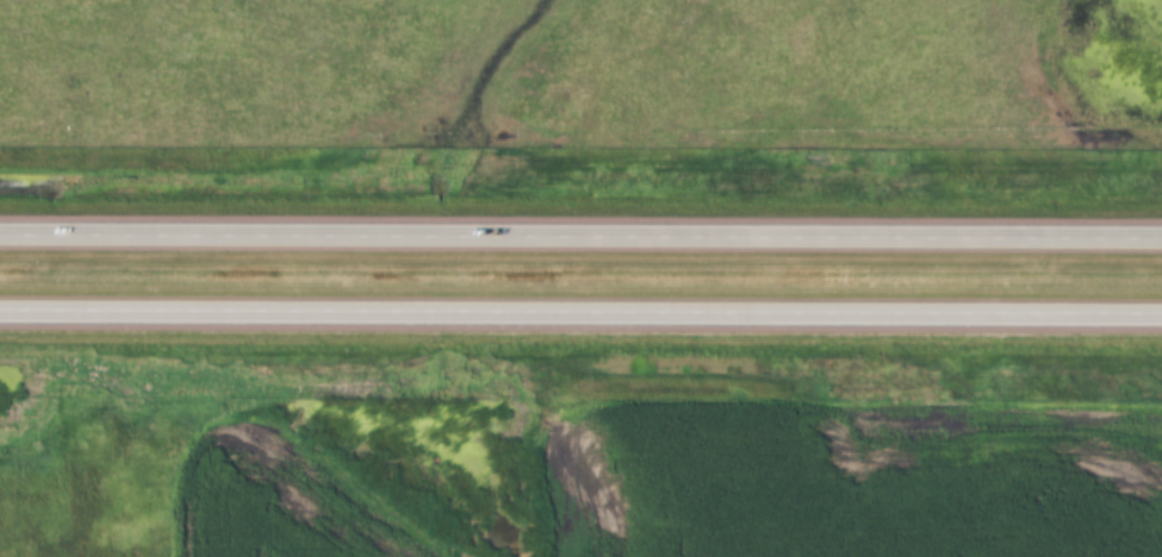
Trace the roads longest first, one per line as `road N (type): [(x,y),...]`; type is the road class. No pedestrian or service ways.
road 1 (motorway): [(1161,241),(0,237)]
road 2 (motorway): [(0,314),(1161,318)]

